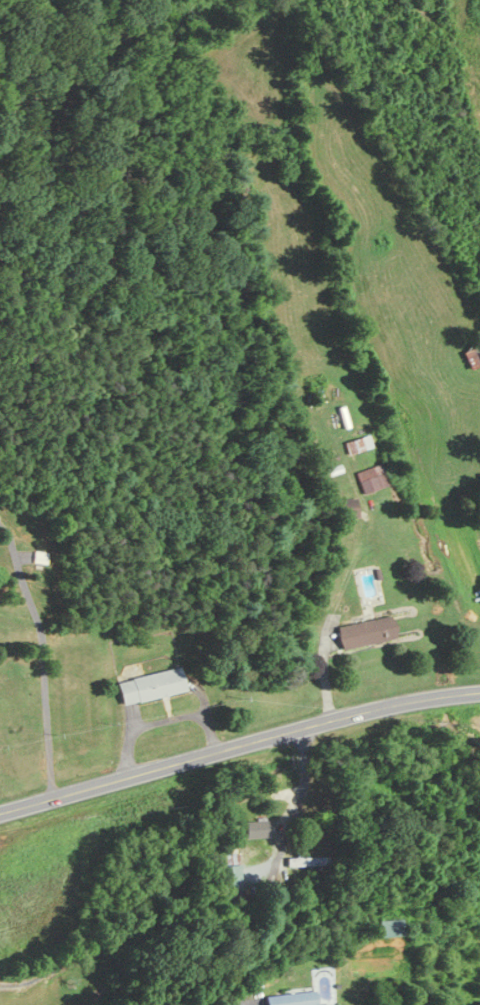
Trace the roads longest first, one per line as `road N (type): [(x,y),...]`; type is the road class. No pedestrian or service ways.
road 1 (primary): [(0,812),(362,712),(479,693)]
road 2 (residential): [(310,726),(308,778),(266,917),(238,972),(240,1004)]

